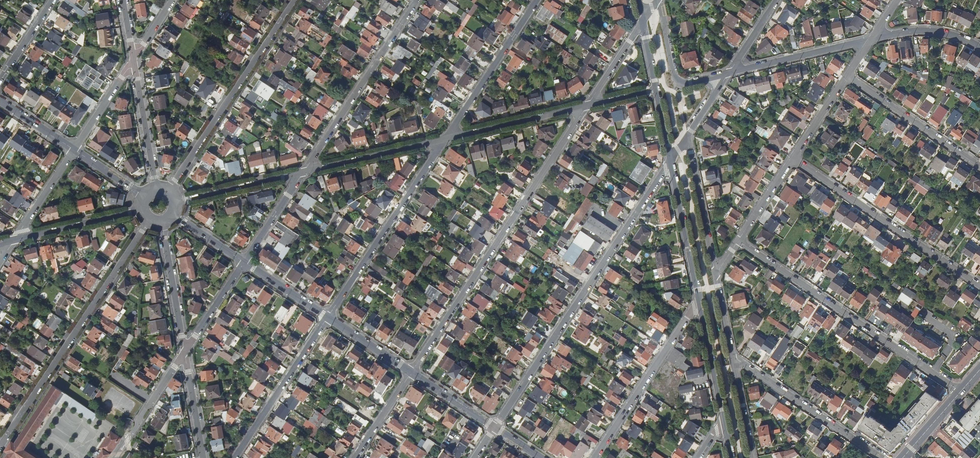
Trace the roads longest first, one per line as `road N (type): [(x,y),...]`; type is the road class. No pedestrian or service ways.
road 1 (unclassified): [(411,373),(587,106)]
road 2 (unclassified): [(672,168),(494,428)]
road 3 (unclassified): [(738,241),(960,392)]
road 4 (unclassified): [(0,446),(147,225)]
road 5 (unclassified): [(793,158),(979,286)]
road 6 (unclassified): [(171,188),(295,0)]
road 7 (unclassified): [(328,318),(445,139)]
road 8 (unclassified): [(301,174),(416,0)]
road 9 (unclassified): [(700,307),(595,457)]
road 10 (unclassified): [(734,361),(881,457)]
road 11 (unclassified): [(235,457),(328,318)]
road 12 (unclassified): [(445,139),(537,0)]
road 13 (residential): [(847,76),(979,167)]
road 14 (unclassified): [(301,174),(445,139)]
road 15 (unclassified): [(728,73),(871,39)]
road 16 (unclassified): [(445,139),(587,106)]
road 17 (tertiary): [(672,168),(700,307)]
road 18 (tertiary): [(715,271),(688,135)]
road 19 (residential): [(163,227),(184,352)]
road 20 (residential): [(134,60),(155,184)]
road 21 (unclassified): [(116,457),(184,352)]
road 22 (tertiary): [(700,307),(726,429)]
road 23 (unclassified): [(179,200),(301,174)]
road 24 (residential): [(15,240),(136,211)]

